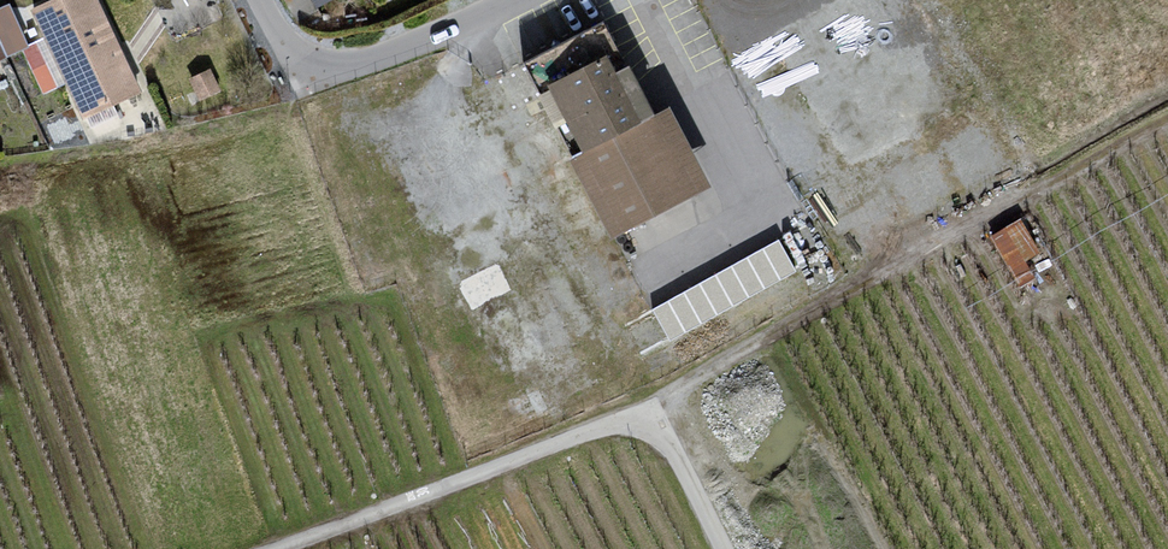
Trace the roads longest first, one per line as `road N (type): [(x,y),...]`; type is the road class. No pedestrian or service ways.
road 1 (track): [(641,415),(1167,110)]
road 2 (unclassified): [(276,548),(641,415),(714,548)]
road 3 (residential): [(517,0),(350,75),(305,68),(260,0)]

